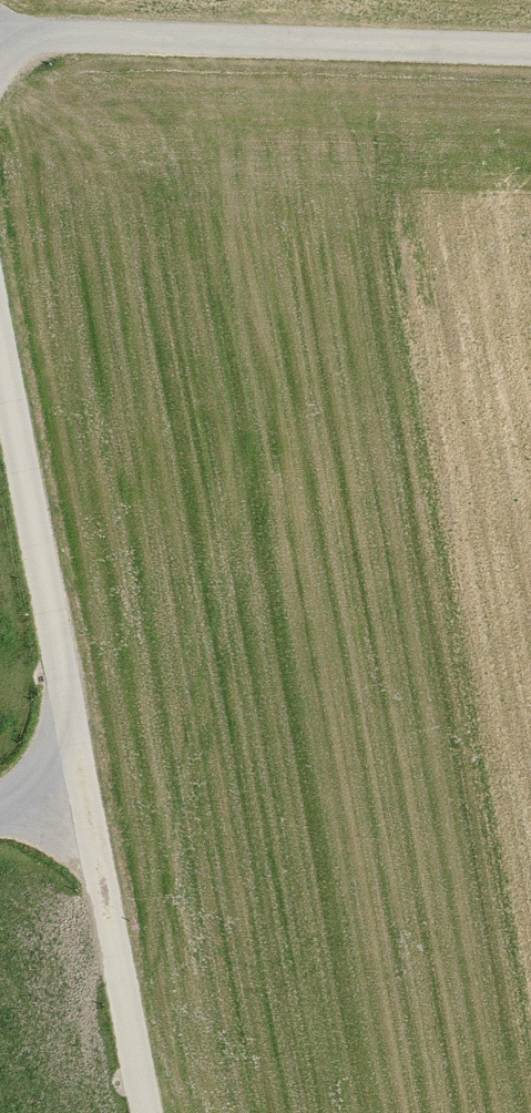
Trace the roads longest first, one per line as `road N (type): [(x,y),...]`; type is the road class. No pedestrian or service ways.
road 1 (residential): [(530,56),(0,36)]
road 2 (unclassified): [(0,343),(87,808)]
road 3 (unclassified): [(87,808),(145,1112)]

